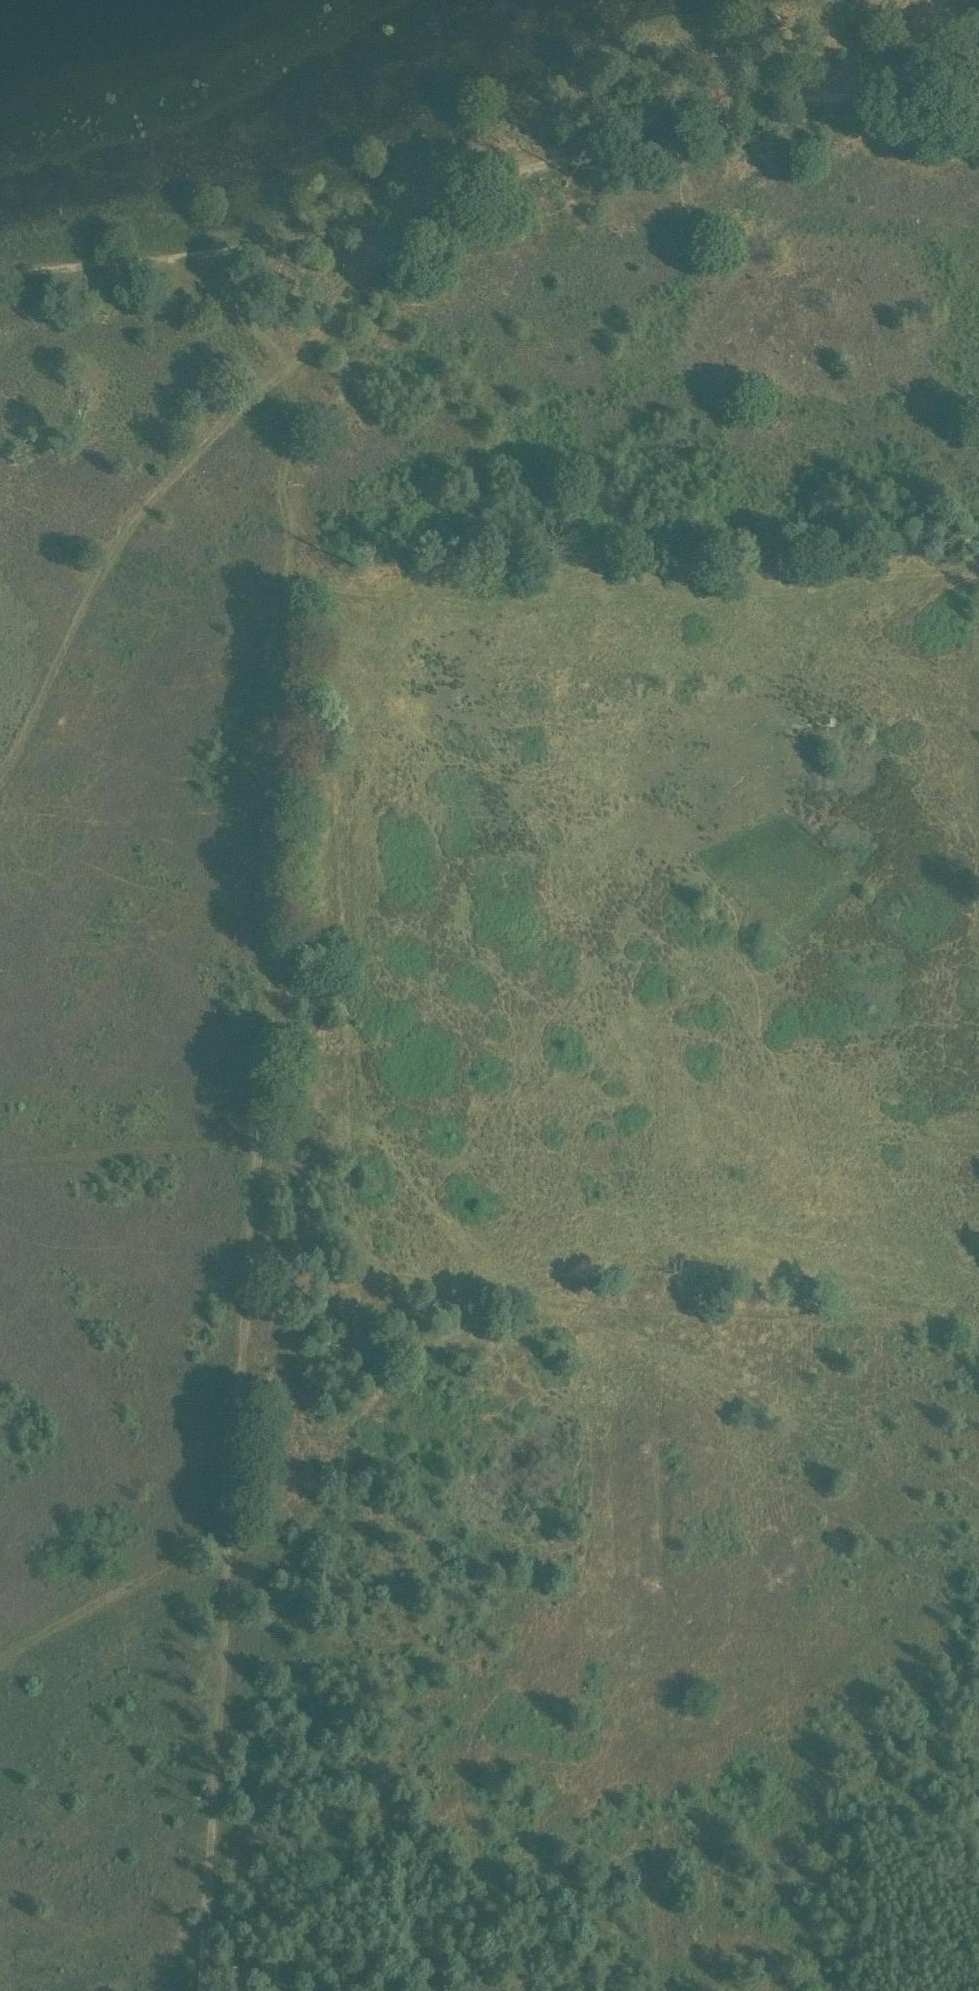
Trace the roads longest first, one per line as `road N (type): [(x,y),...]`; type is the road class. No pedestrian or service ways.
road 1 (track): [(978,92),(818,98),(659,130),(418,220),(153,262),(0,276)]

